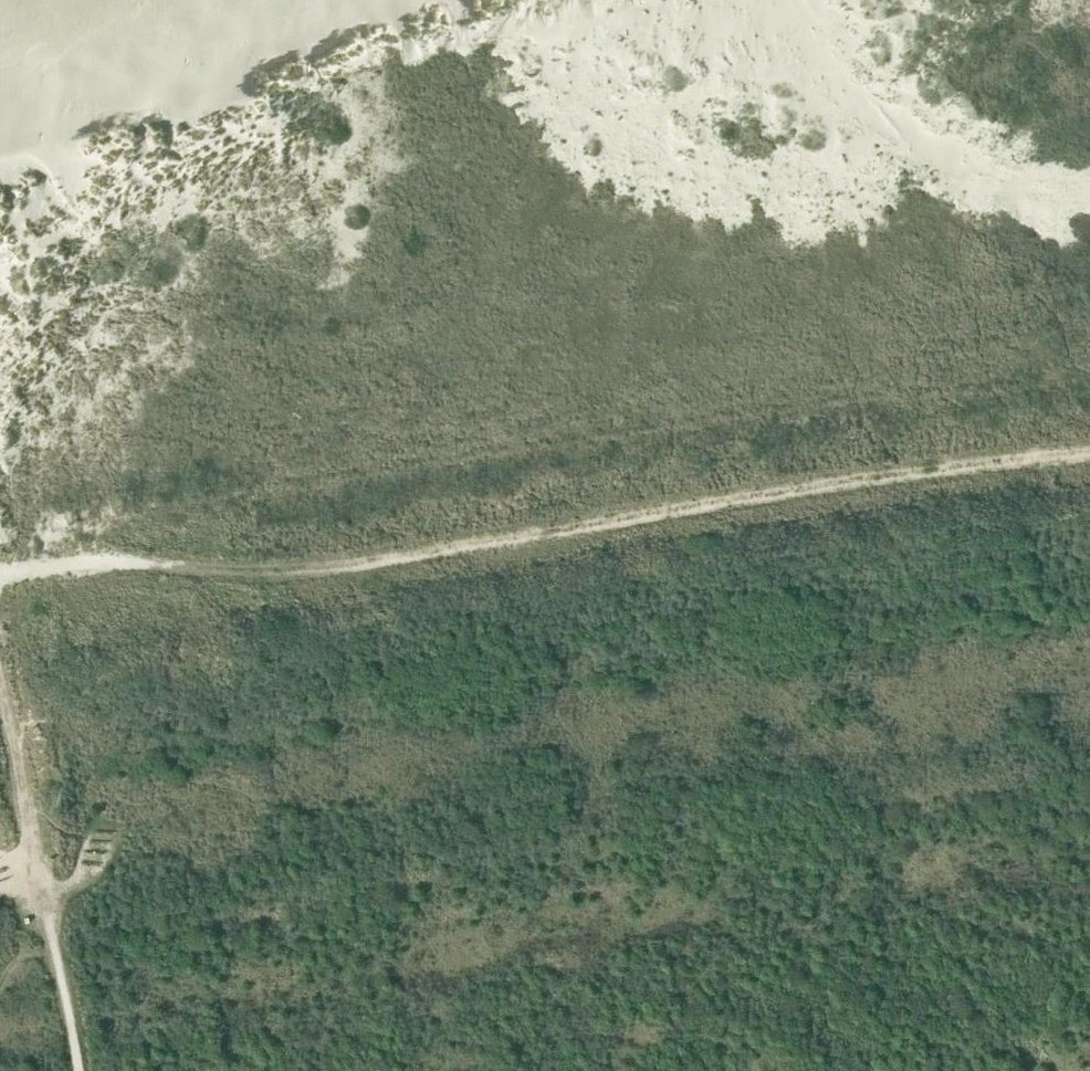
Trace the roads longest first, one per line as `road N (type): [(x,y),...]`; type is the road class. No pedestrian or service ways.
road 1 (track): [(1089,451),(987,460),(359,564),(205,566),(0,548)]
road 2 (track): [(45,917),(0,712)]

